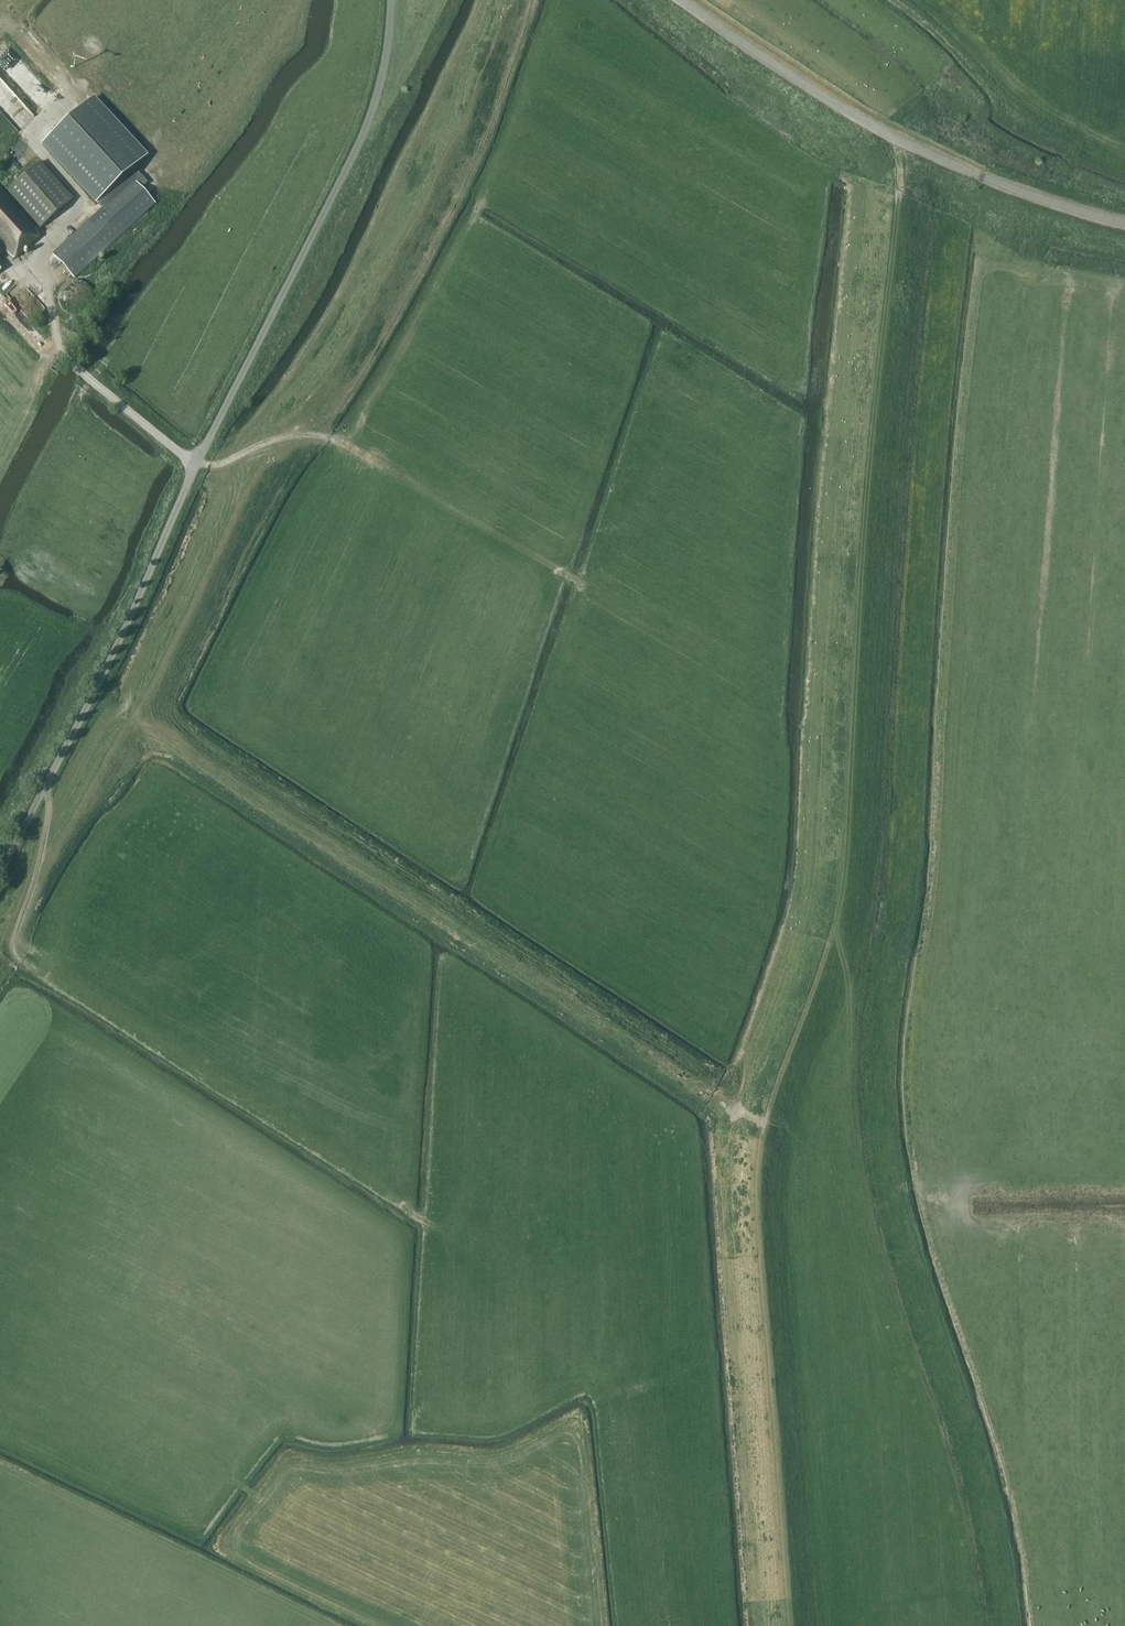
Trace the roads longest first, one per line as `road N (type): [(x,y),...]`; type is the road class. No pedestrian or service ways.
road 1 (unclassified): [(0,867),(96,691),(196,465),(360,145),(381,89),(392,0)]
road 2 (unclassified): [(1124,222),(982,176),(888,133),(682,0)]

